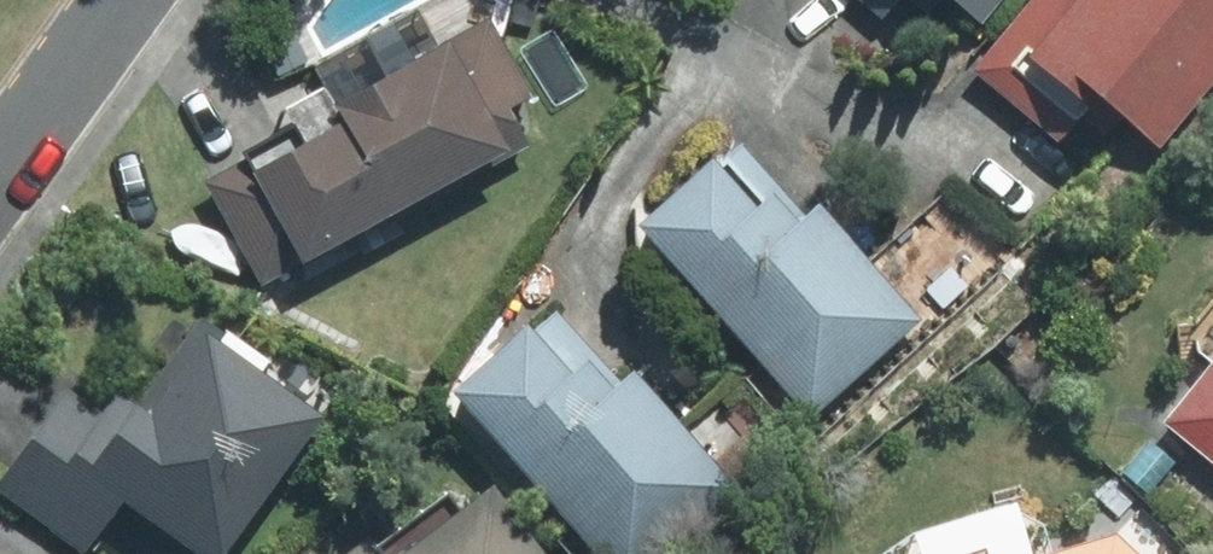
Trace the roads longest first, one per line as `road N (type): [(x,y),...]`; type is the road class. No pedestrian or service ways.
road 1 (residential): [(0,162),(119,0)]

